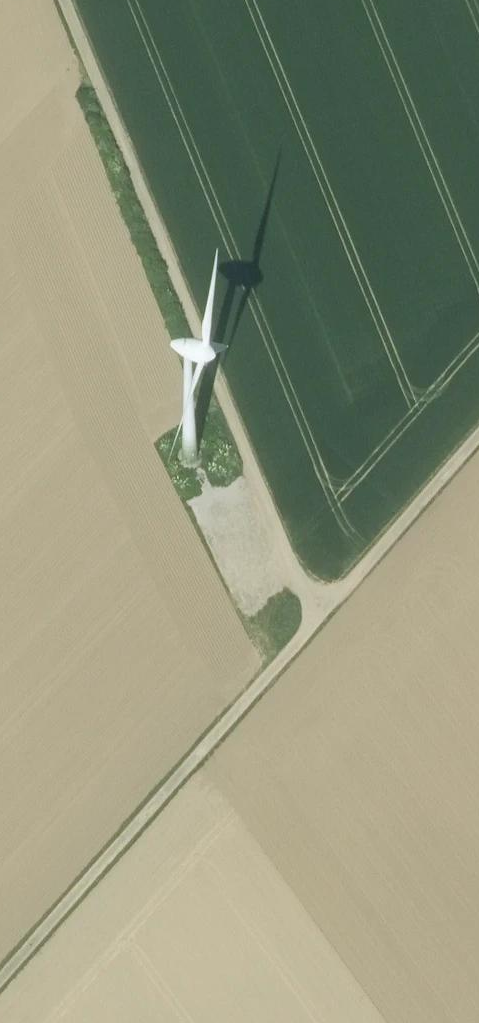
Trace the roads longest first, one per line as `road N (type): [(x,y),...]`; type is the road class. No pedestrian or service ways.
road 1 (track): [(317,619),(66,0)]
road 2 (track): [(317,619),(0,978)]
road 3 (track): [(478,429),(317,619)]

